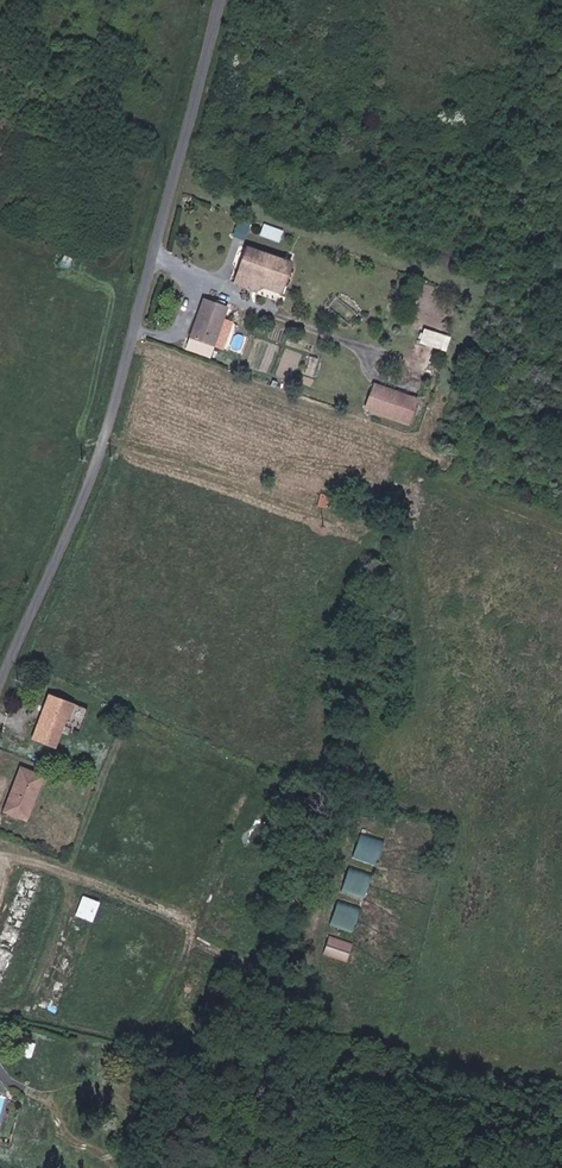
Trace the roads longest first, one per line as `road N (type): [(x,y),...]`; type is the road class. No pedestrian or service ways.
road 1 (unclassified): [(214,0),(106,446),(0,691)]

